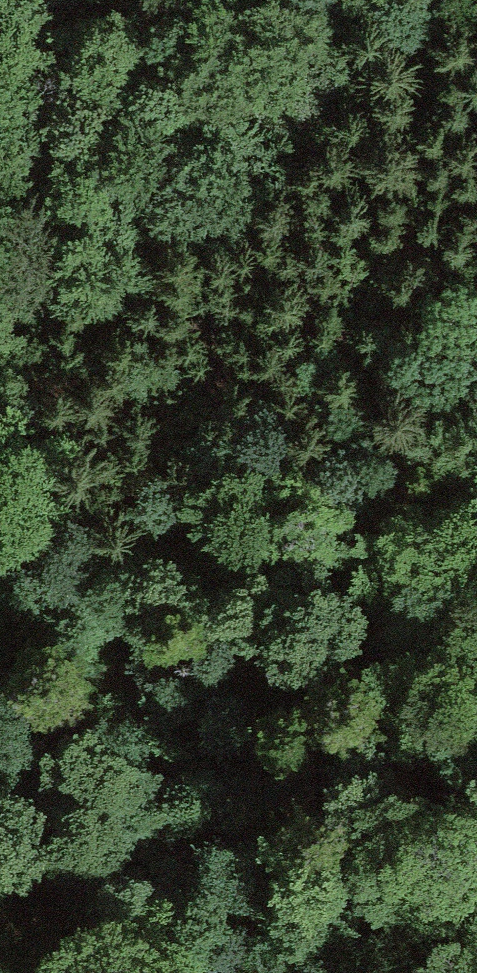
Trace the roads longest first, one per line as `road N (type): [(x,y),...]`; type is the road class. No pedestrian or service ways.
road 1 (track): [(476,408),(189,526),(0,630)]
road 2 (track): [(476,643),(300,675),(0,781)]
road 3 (track): [(228,0),(0,42)]

